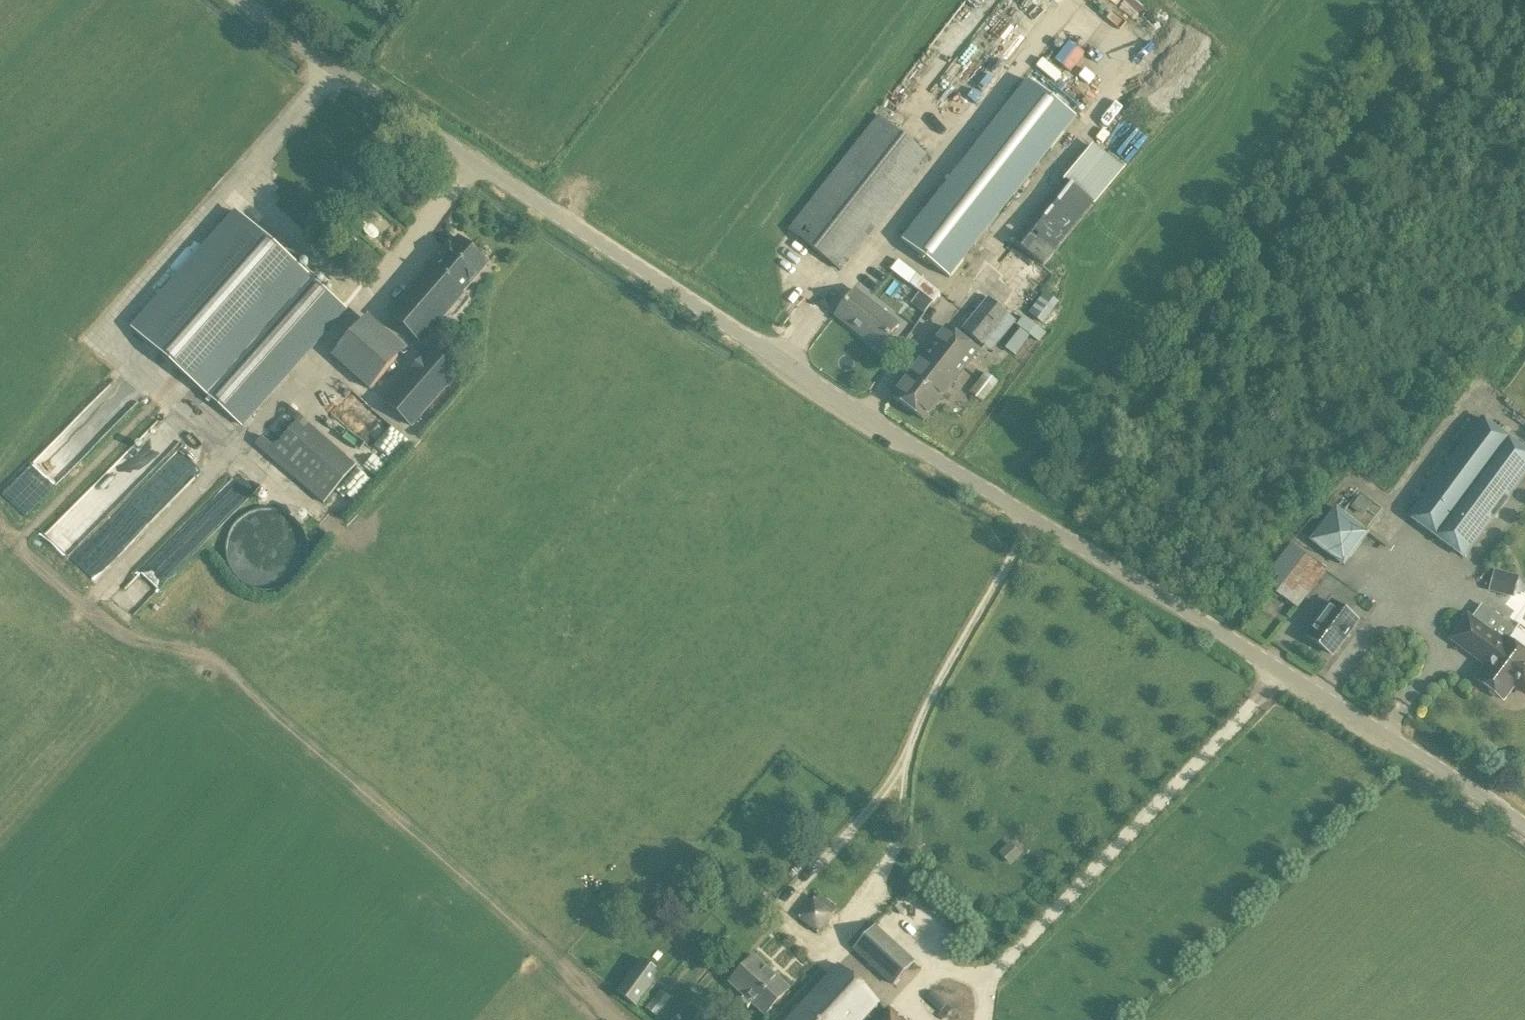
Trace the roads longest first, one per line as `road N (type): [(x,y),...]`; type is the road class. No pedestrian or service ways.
road 1 (unclassified): [(1524,825),(707,313),(335,70),(242,0)]
road 2 (track): [(1050,529),(1457,0)]

